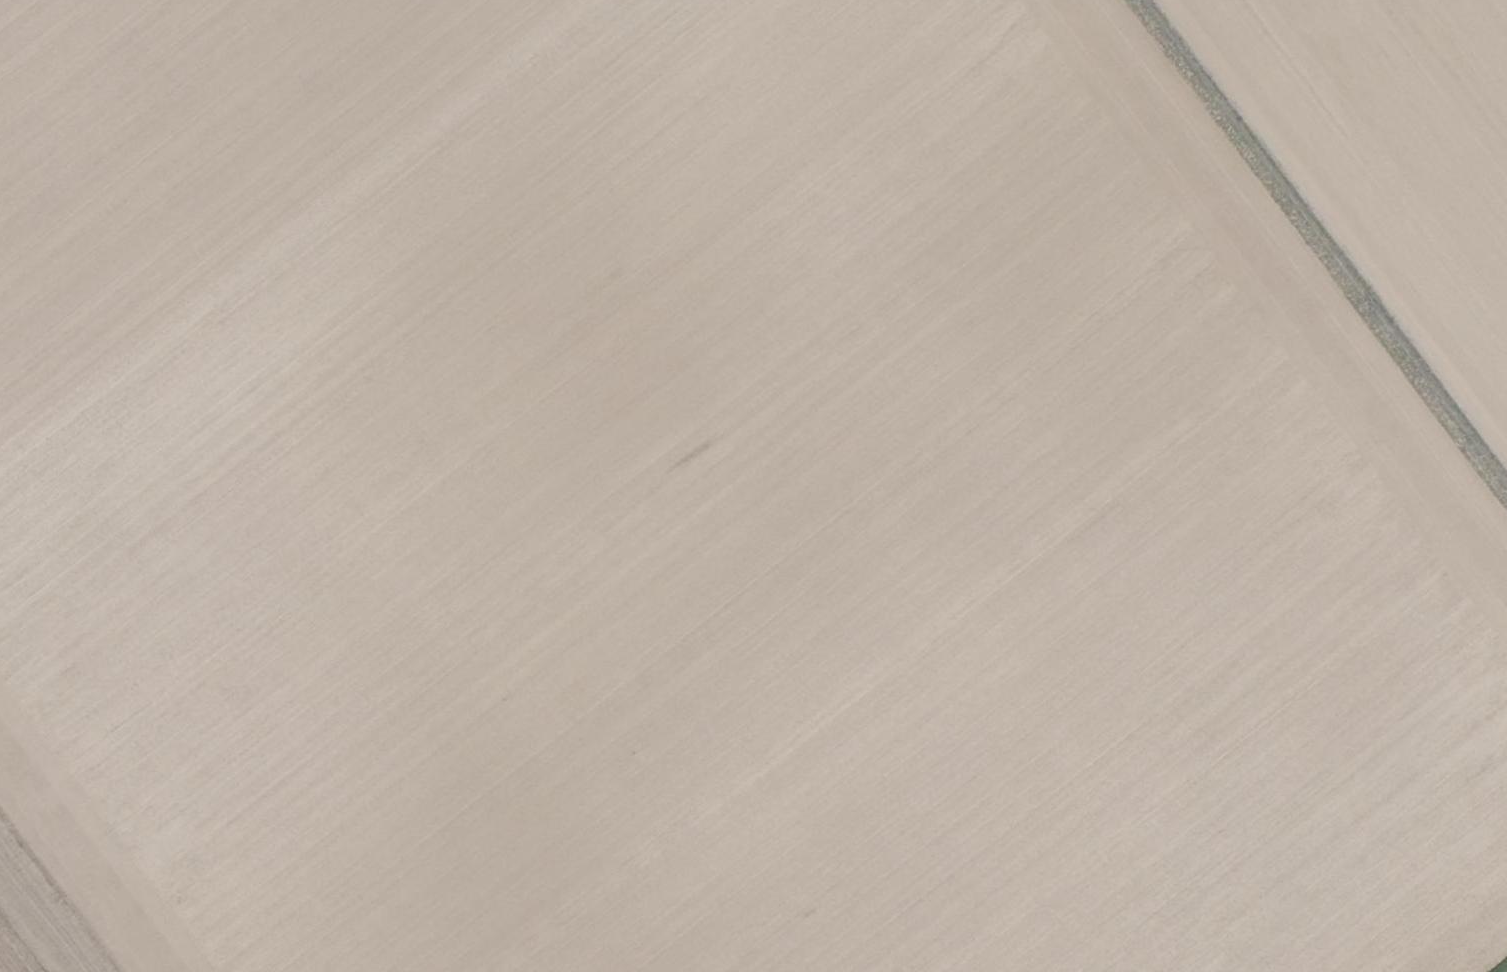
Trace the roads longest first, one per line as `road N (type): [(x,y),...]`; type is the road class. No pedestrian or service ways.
road 1 (track): [(1141,0),(1506,486)]

